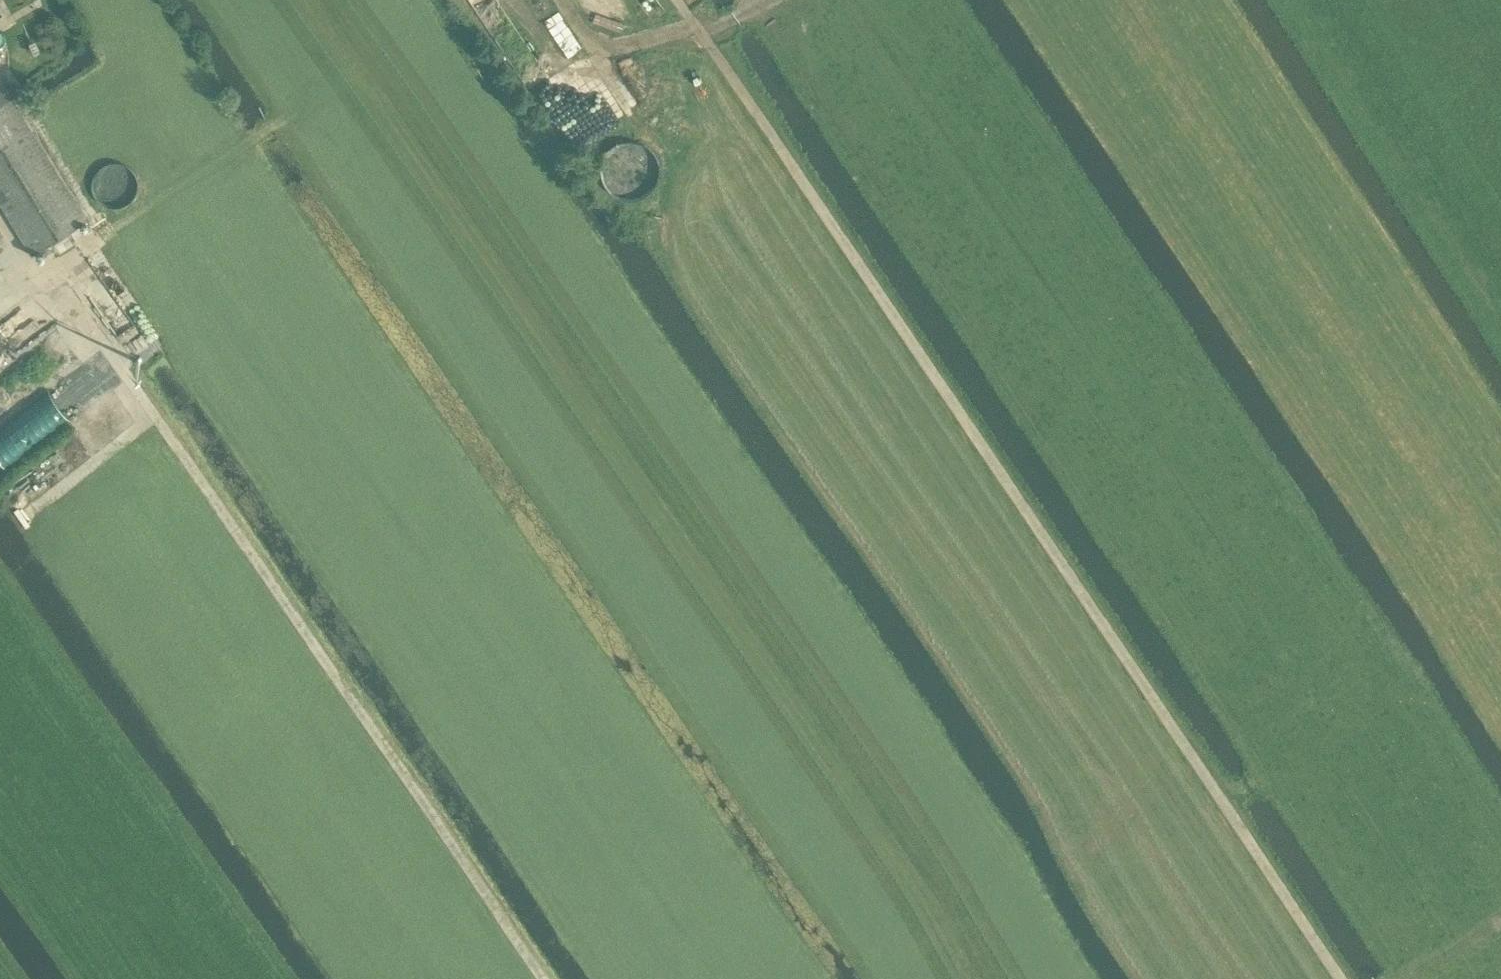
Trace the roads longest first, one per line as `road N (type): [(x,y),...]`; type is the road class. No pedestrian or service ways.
road 1 (track): [(1339,978),(674,0)]
road 2 (track): [(0,222),(123,365),(545,978)]

